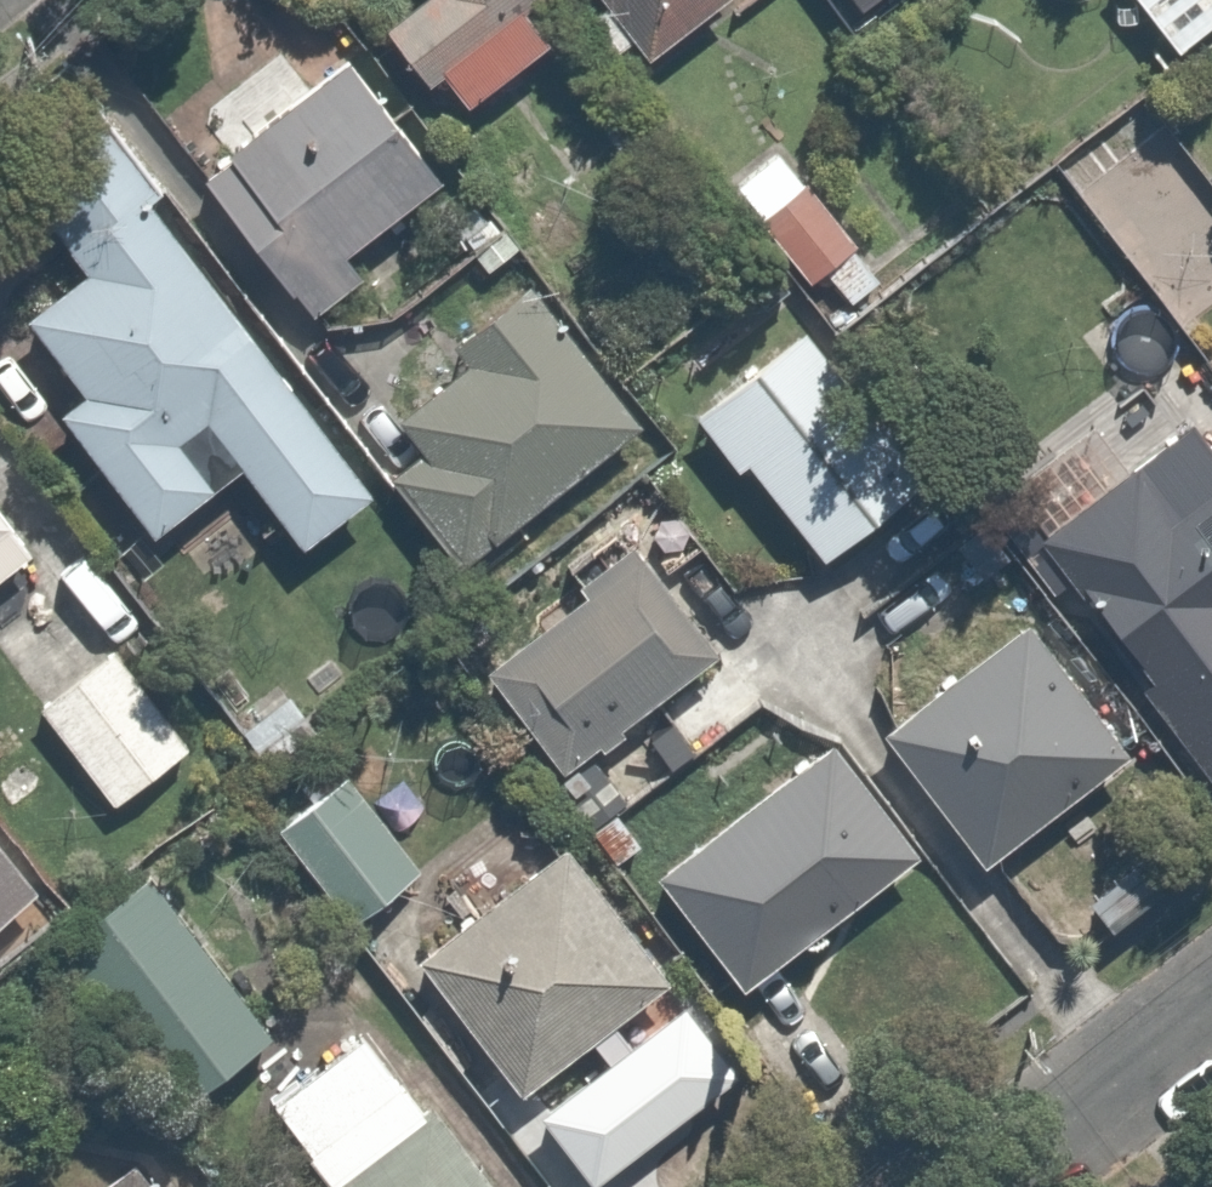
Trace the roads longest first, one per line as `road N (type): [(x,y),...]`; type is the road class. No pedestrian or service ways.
road 1 (residential): [(1211,1003),(974,1186)]

